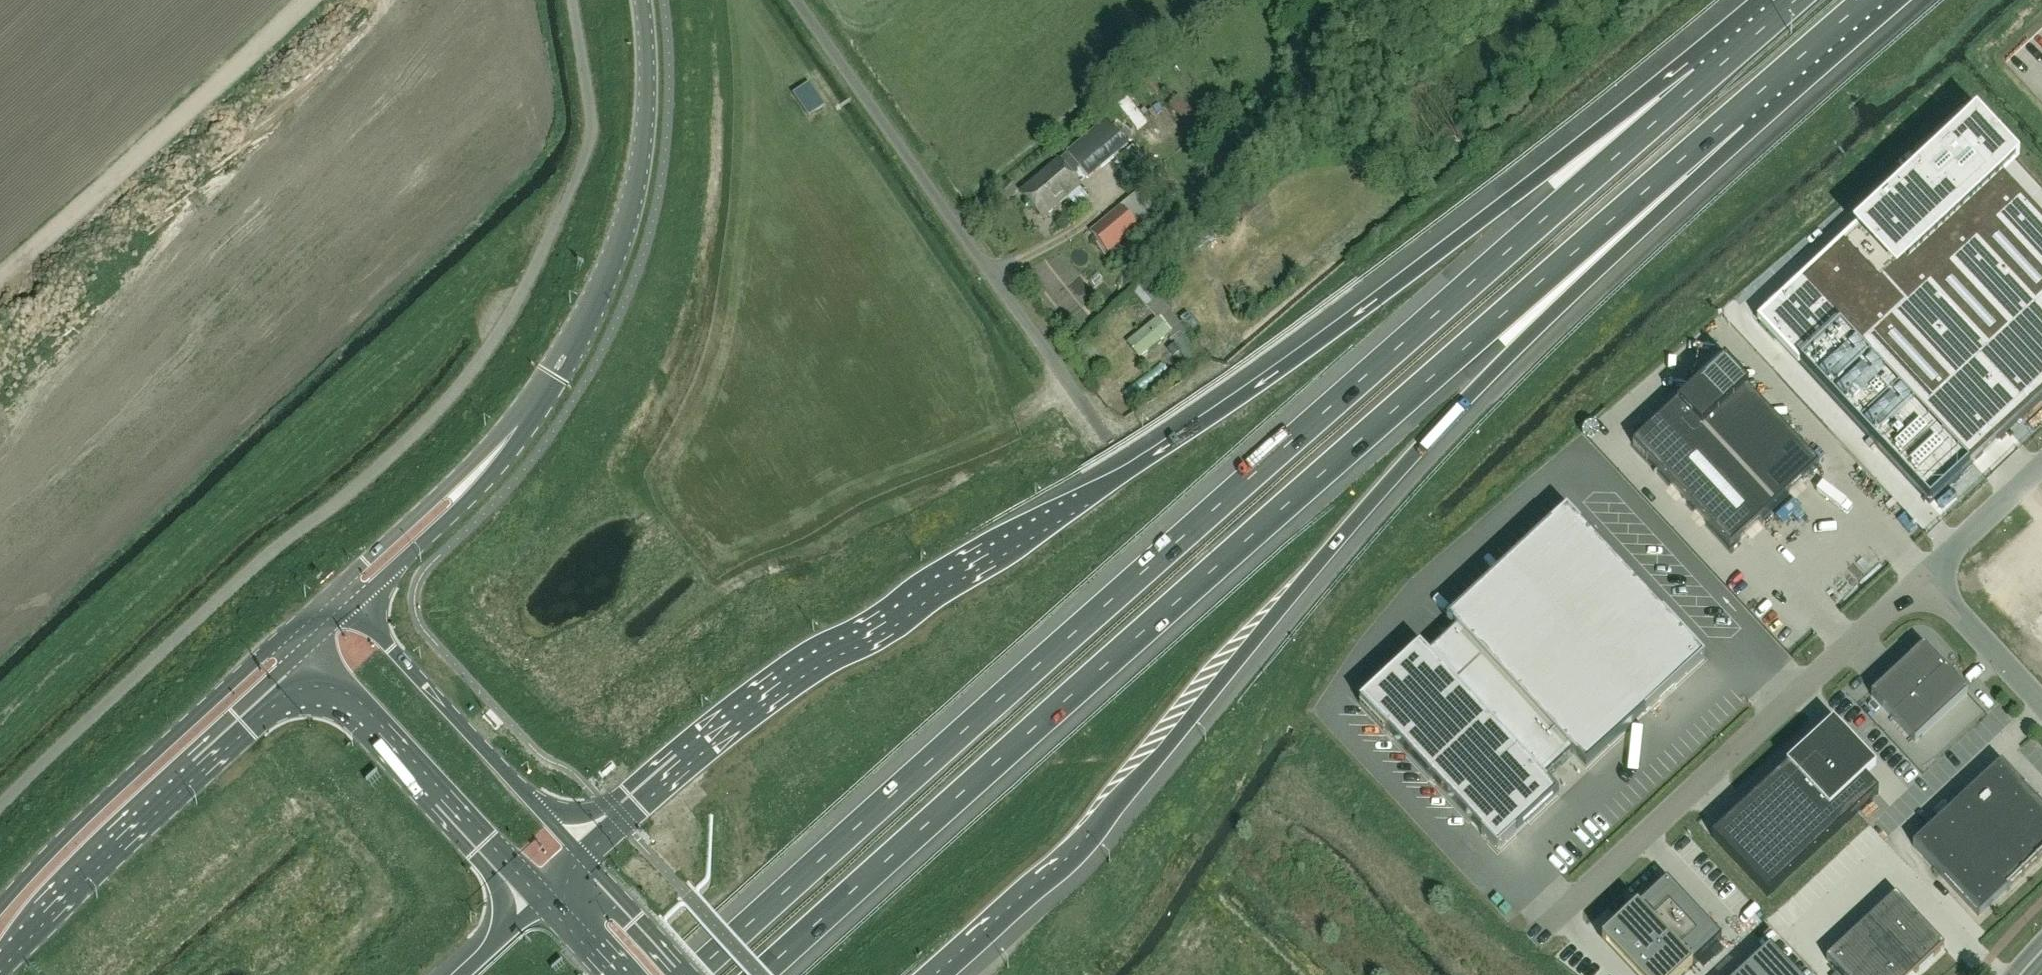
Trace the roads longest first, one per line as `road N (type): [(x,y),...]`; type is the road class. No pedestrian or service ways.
road 1 (motorway): [(1724,61),(1540,178),(1288,370),(777,696),(585,865)]
road 2 (motorway): [(1724,61),(693,974)]
road 3 (motorway): [(760,974),(1755,99)]
road 4 (motorway): [(943,974),(1109,820),(1297,583),(1755,99)]
road 5 (unclassified): [(0,806),(248,572),(390,457),(484,354),(534,269),(591,138),(573,0)]
road 6 (unclassified): [(797,0),(1111,443)]
road 7 (unclassified): [(1539,934),(1928,570)]
road 8 (unclassified): [(492,464),(553,383),(620,246),(644,130),(641,0)]
road 9 (primary): [(0,961),(61,885),(307,655)]
road 10 (primary): [(310,621),(0,916)]
road 11 (unclassified): [(0,275),(305,0)]
road 12 (primary): [(307,655),(544,907)]
road 13 (primary): [(585,865),(351,616)]
road 14 (unclassified): [(492,464),(439,501),(310,621)]
road 15 (unclassified): [(351,616),(458,518),(492,464)]
road 16 (unclassified): [(2041,700),(1928,570)]
road 17 (unclassified): [(1928,570),(2041,465)]
road 18 (motorway): [(1755,99),(1869,0)]
road 19 (primary): [(685,974),(585,865)]

